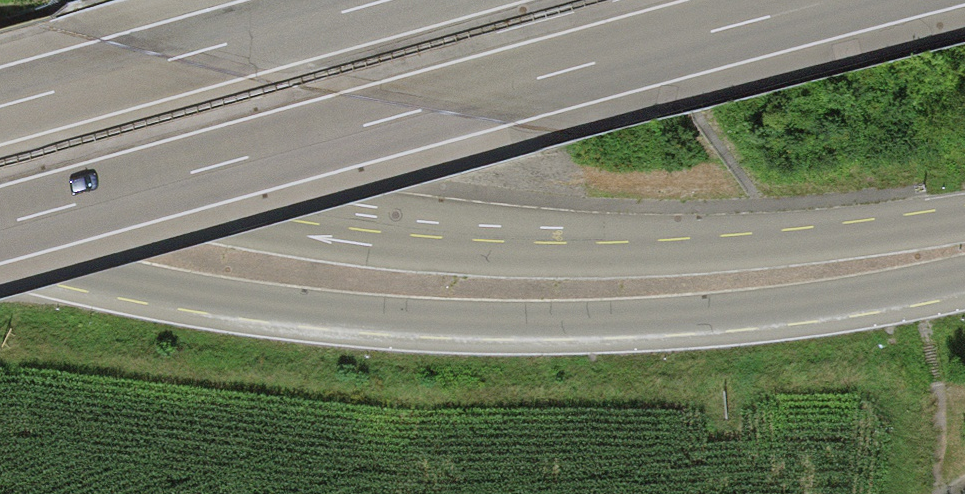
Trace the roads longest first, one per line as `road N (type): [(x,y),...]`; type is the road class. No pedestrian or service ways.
road 1 (primary): [(0,248),(310,313),(444,322),(741,315),(964,275)]
road 2 (primary): [(964,226),(645,251),(502,247),(364,232),(0,154)]
road 3 (motorway): [(0,224),(841,0)]
road 4 (motorway): [(384,0),(0,104)]

